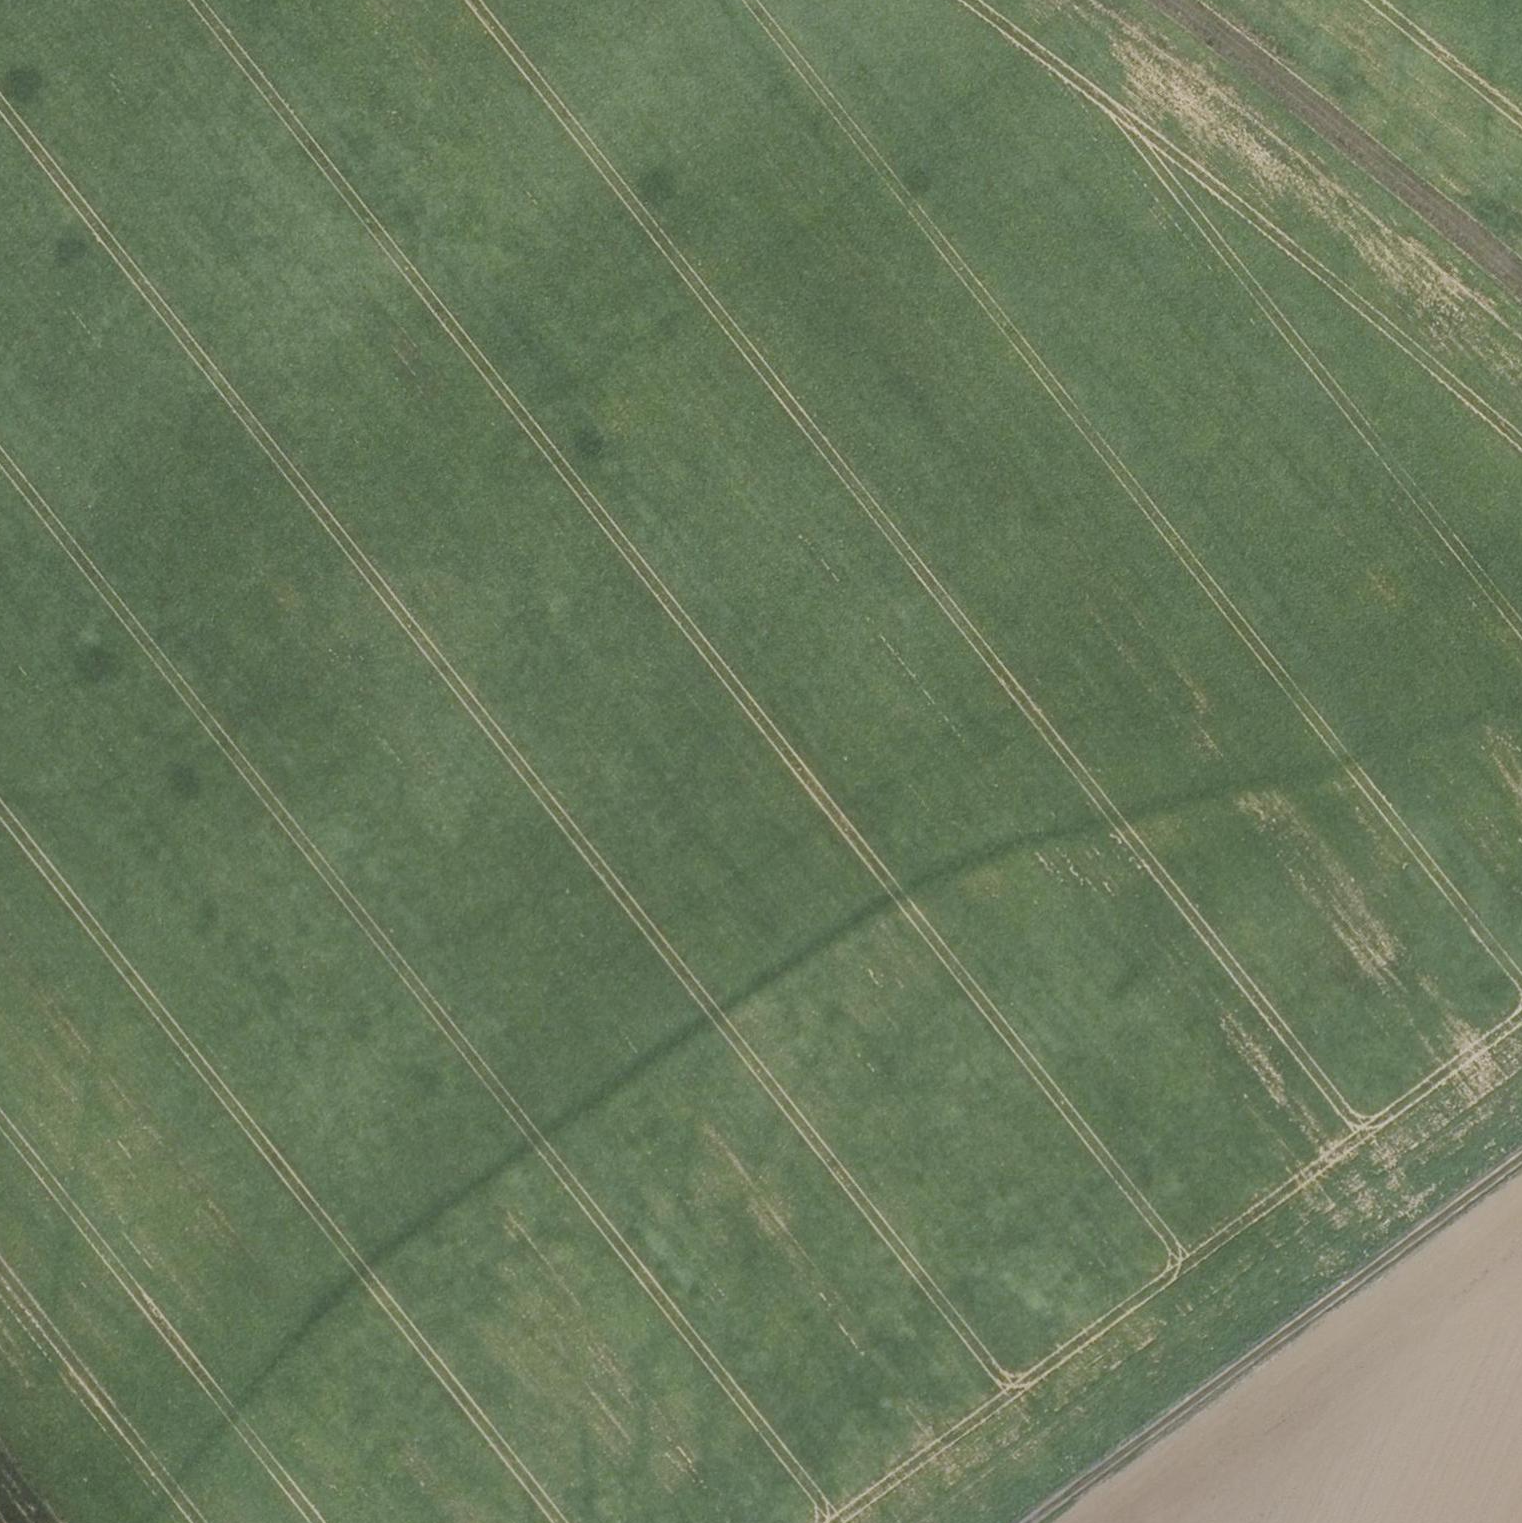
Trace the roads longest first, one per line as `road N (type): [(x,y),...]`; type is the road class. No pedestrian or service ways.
road 1 (track): [(1037,1522),(1521,1166)]

